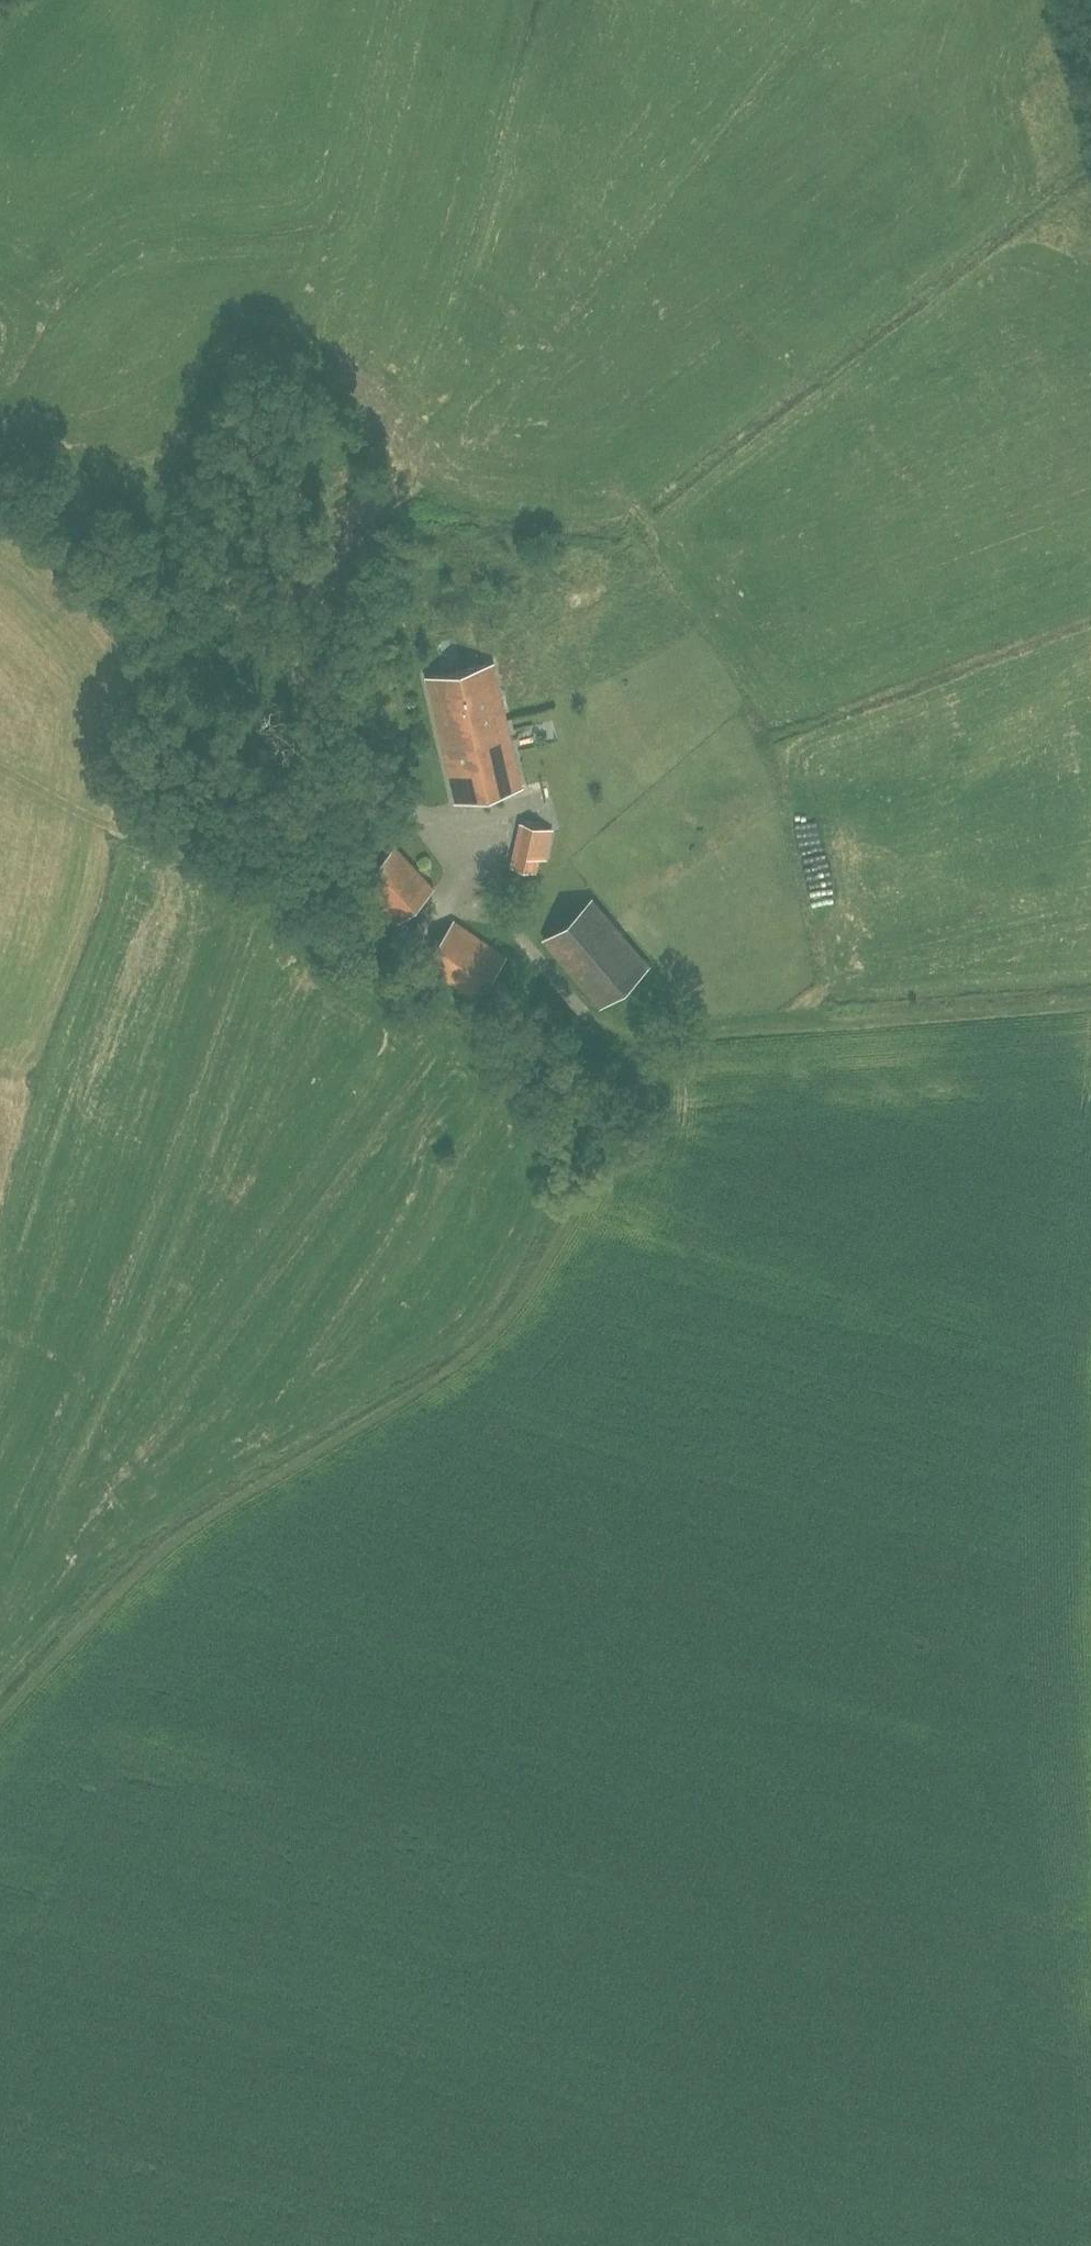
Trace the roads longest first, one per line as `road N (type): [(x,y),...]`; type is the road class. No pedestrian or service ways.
road 1 (unclassified): [(595,1039),(401,772),(230,605),(0,480)]

